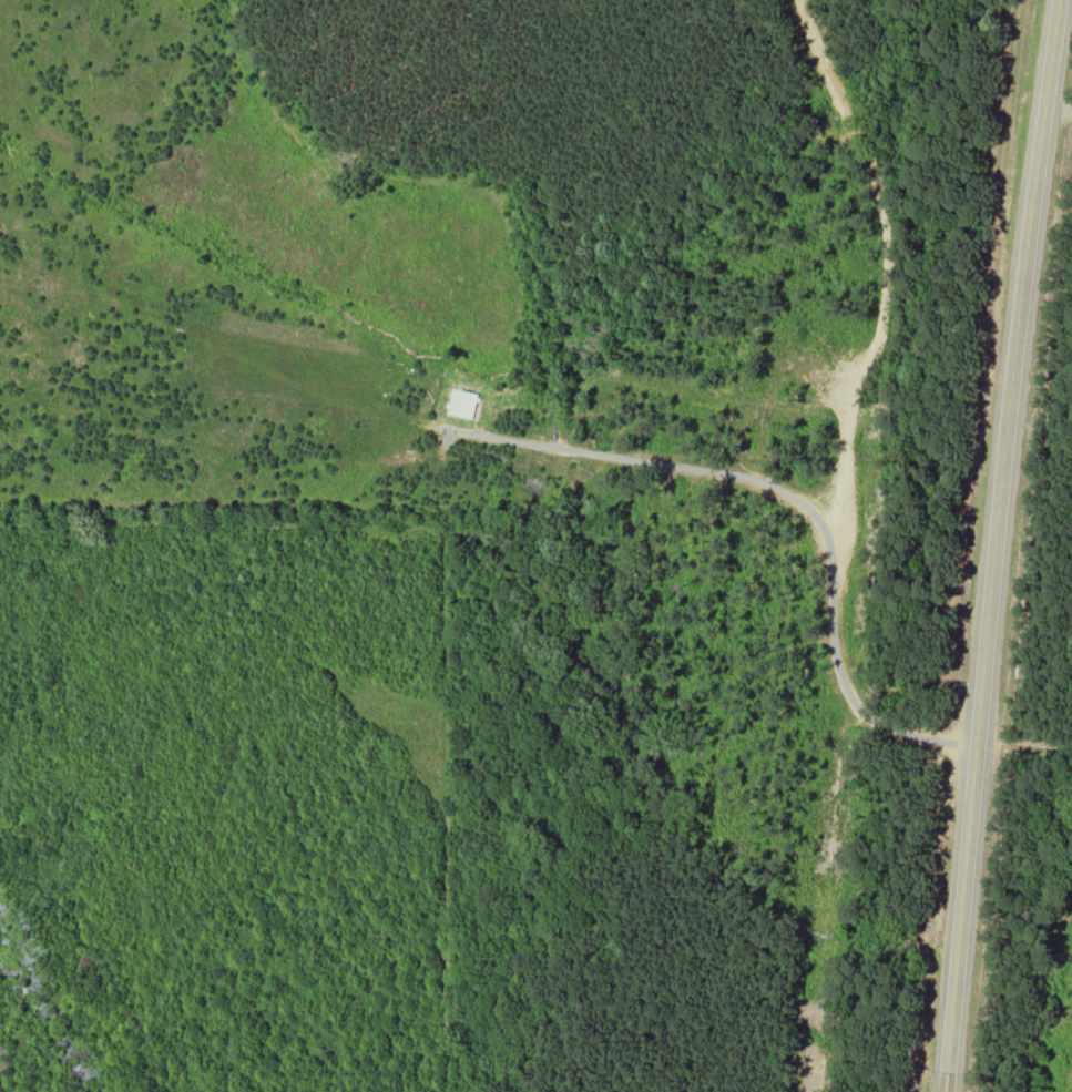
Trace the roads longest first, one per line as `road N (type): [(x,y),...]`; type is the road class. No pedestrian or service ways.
road 1 (primary): [(945,1072),(1007,407),(1059,0)]

